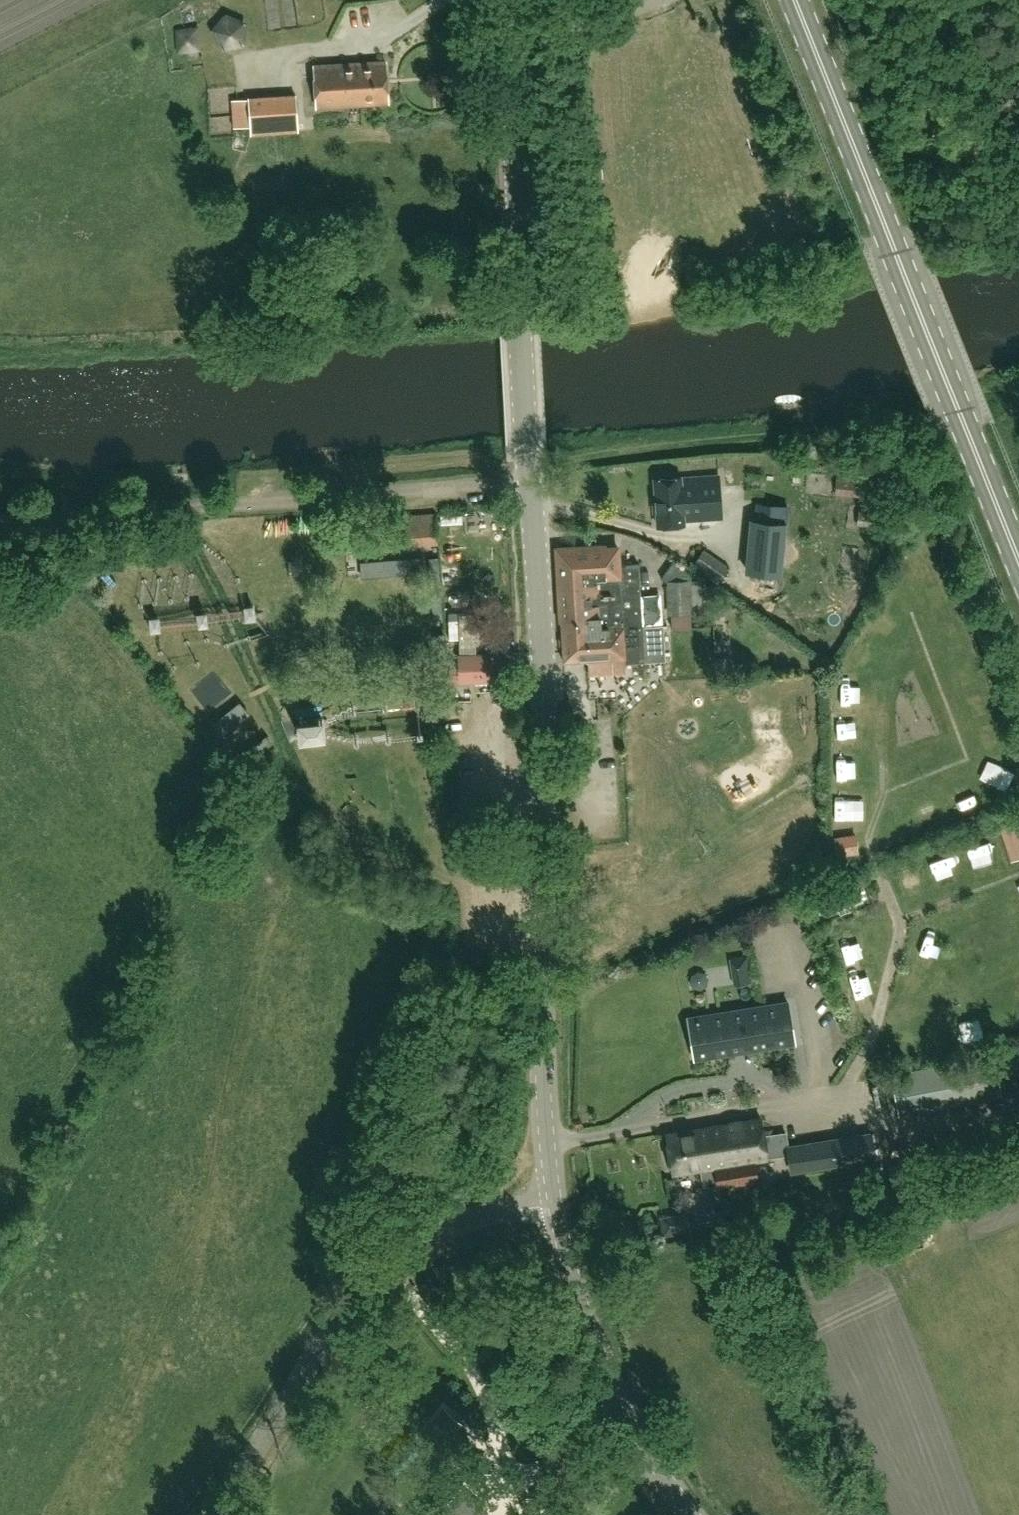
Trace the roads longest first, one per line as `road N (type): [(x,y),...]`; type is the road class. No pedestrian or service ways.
road 1 (tertiary): [(552,1203),(544,1103),(544,685),(504,0)]
road 2 (primary): [(1018,558),(794,0)]
road 3 (track): [(0,519),(529,485)]
road 4 (track): [(528,472),(807,436),(1000,387),(1018,401)]
road 5 (unclassified): [(552,1203),(462,1222),(387,1270),(347,1309),(213,1514)]
road 6 (tertiary): [(695,1514),(630,1433),(567,1273),(552,1203)]
road 7 (track): [(509,1469),(475,1369),(387,1270)]
road 8 (track): [(555,1514),(525,1494),(509,1469),(485,1496),(486,1514)]

